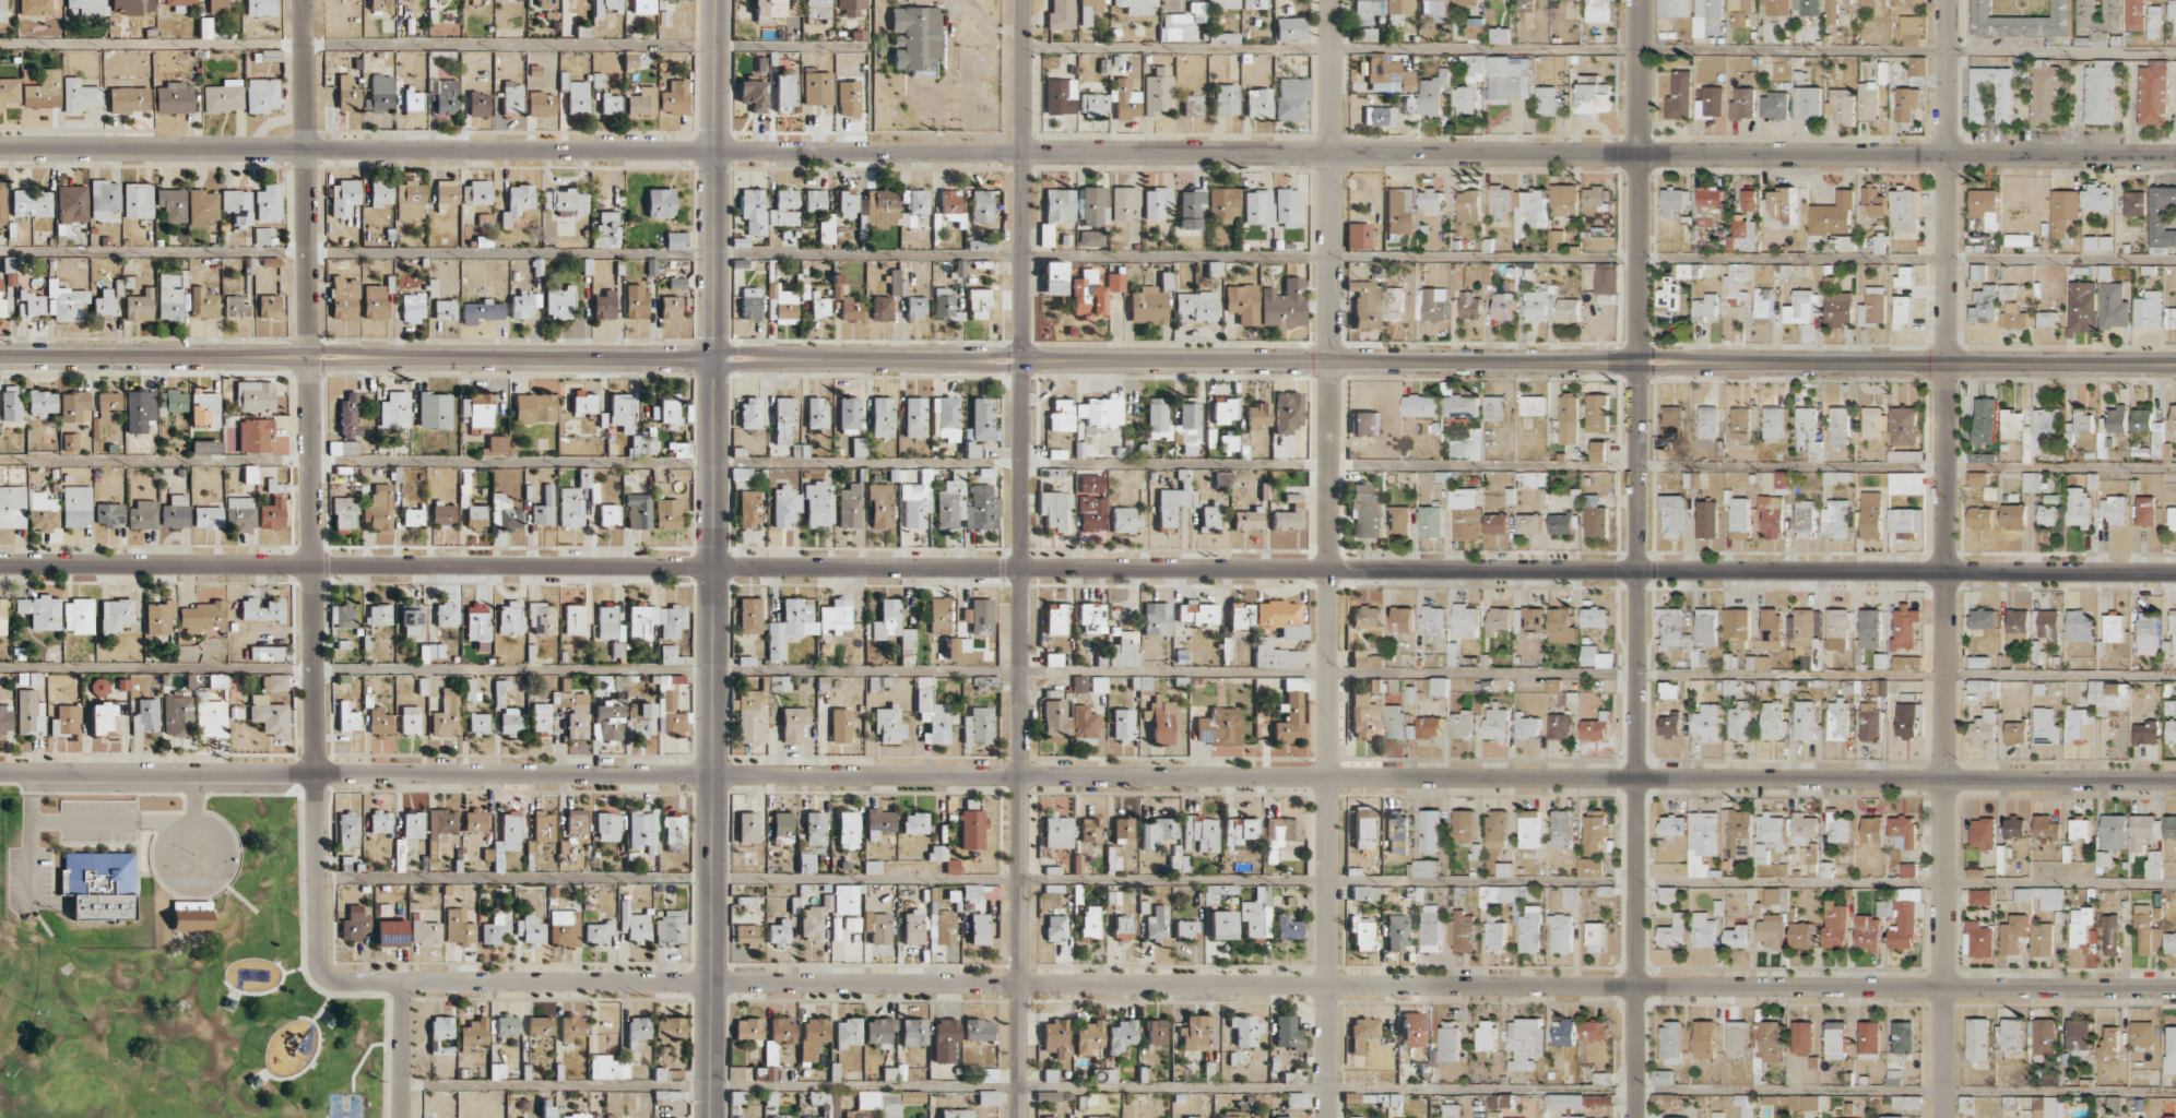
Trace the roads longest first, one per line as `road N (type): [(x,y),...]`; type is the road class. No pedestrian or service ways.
road 1 (residential): [(0,772),(2175,779)]
road 2 (residential): [(0,150),(2175,156)]
road 3 (residential): [(329,980),(2175,988)]
road 4 (residential): [(1017,569),(2175,573)]
road 5 (tertiary): [(2175,364),(1022,359)]
road 6 (residential): [(1941,1117),(1947,0)]
road 7 (residential): [(1326,1117),(1332,0)]
road 8 (residential): [(1634,1117),(1639,0)]
road 9 (residential): [(303,0),(317,965),(329,980)]
road 10 (tertiary): [(714,358),(0,356)]
road 11 (tertiary): [(713,567),(710,1117)]
road 12 (residential): [(1017,1117),(1017,569)]
road 13 (residential): [(312,564),(713,567)]
road 14 (residential): [(1022,359),(1023,0)]
road 15 (tertiary): [(716,0),(714,358)]
road 16 (residential): [(0,564),(312,564)]
road 17 (tertiary): [(1022,359),(714,358)]
road 18 (residential): [(713,567),(1017,569)]
road 19 (residential): [(1017,569),(1022,359)]
road 20 (tertiary): [(714,358),(713,567)]
road 21 (residential): [(397,1117),(399,980)]

